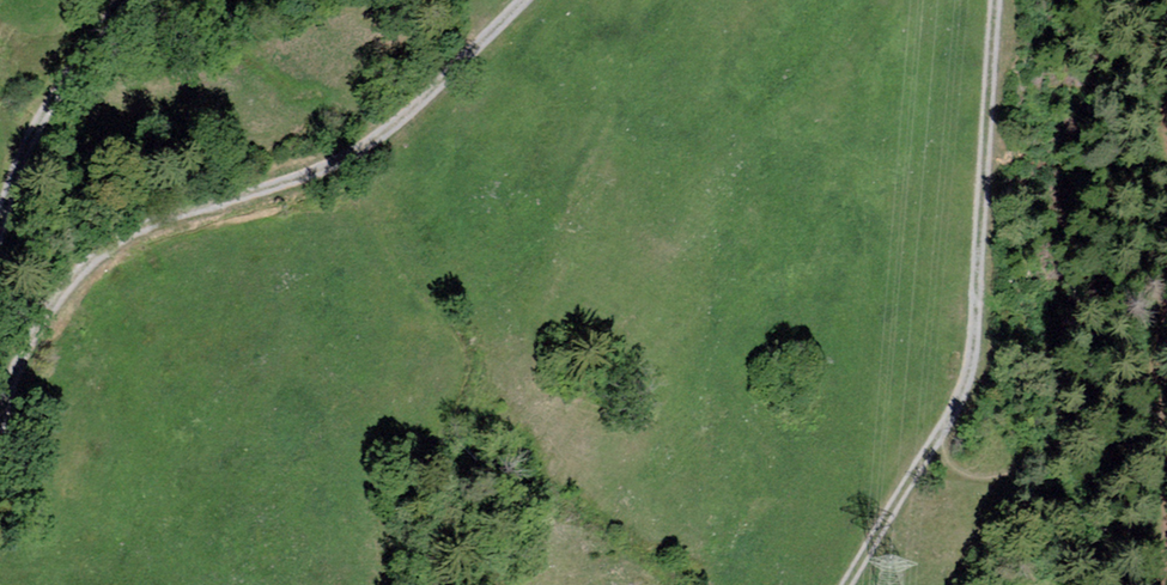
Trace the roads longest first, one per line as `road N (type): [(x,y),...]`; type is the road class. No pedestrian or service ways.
road 1 (track): [(0,445),(29,354),(96,266),(137,231),(310,172),(375,137),(523,0)]
road 2 (track): [(995,0),(978,342),(964,387),(938,433)]
road 3 (track): [(121,0),(32,135),(0,228)]
road 4 (track): [(848,584),(938,433)]

